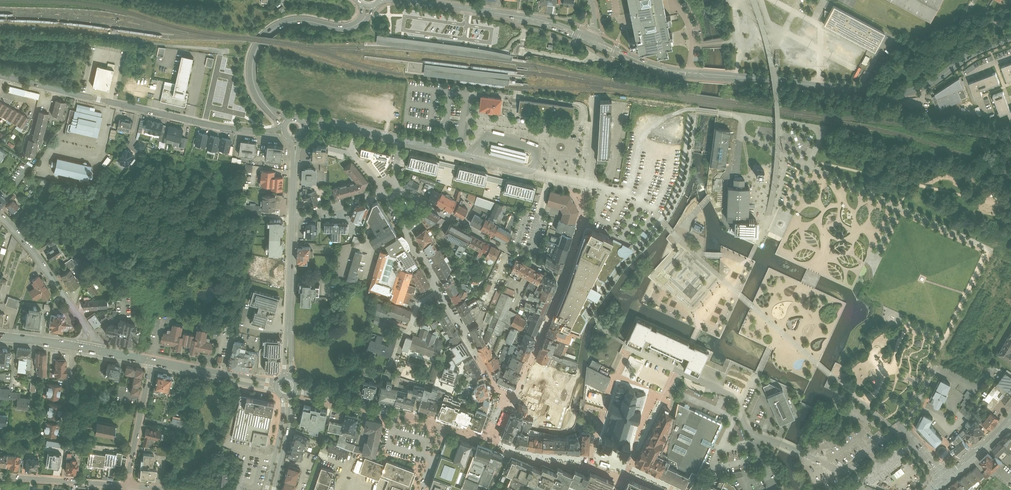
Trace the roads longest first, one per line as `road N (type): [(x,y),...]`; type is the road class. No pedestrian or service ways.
road 1 (secondary): [(1010,38),(902,94),(673,73),(593,42)]
road 2 (residential): [(596,95),(587,184),(399,140)]
road 3 (residential): [(9,77),(217,126),(285,133)]
road 4 (residential): [(390,197),(485,370),(511,399)]
road 5 (secondary): [(360,23),(289,24),(260,45),(254,86),(285,123)]
road 6 (residential): [(564,278),(397,189)]
road 7 (secondary): [(593,42),(545,21),(415,1)]
road 8 (residential): [(84,323),(0,216)]
road 9 (residential): [(943,480),(902,426),(934,369)]
road 10 (residential): [(127,485),(0,476)]
road 11 (residential): [(151,361),(127,485)]
road 12 (secondary): [(292,216),(288,339)]

